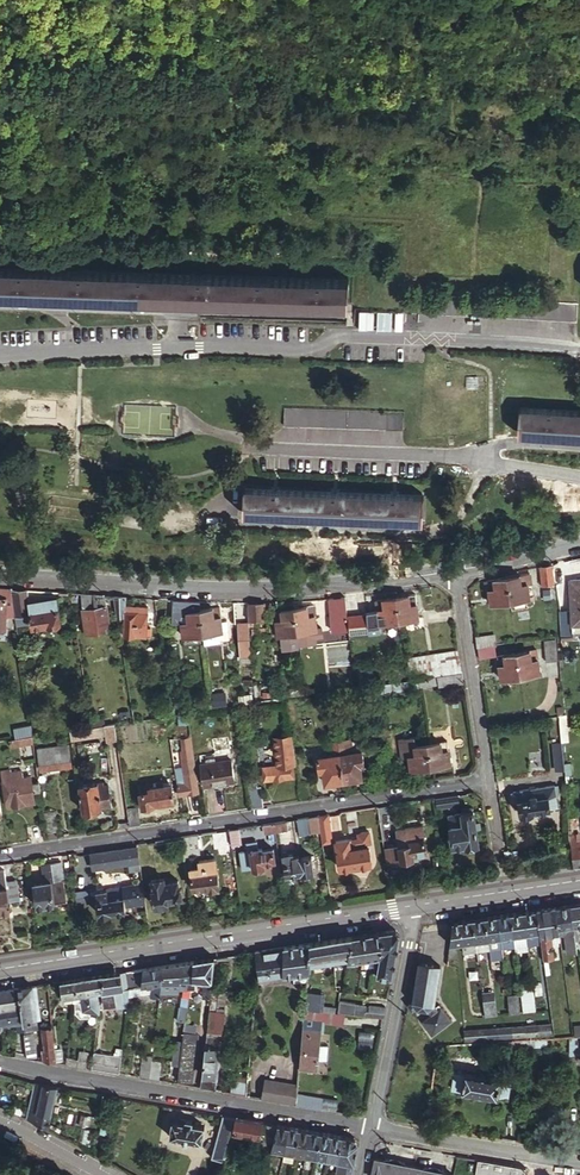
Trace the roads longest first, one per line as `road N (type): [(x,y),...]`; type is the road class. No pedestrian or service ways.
road 1 (residential): [(0,357),(316,347),(333,335),(579,349)]
road 2 (residential): [(488,780),(0,855)]
road 3 (residential): [(0,578),(251,592),(456,571)]
road 4 (tertiary): [(416,907),(0,970)]
road 5 (residential): [(0,1060),(372,1127)]
road 6 (unclassified): [(372,1127),(416,907)]
road 7 (residential): [(456,571),(488,780)]
road 8 (residential): [(372,1127),(579,1162)]
road 9 (residential): [(579,479),(485,458),(512,442),(579,445)]
road 10 (tertiary): [(579,881),(416,907)]
road 11 (residential): [(456,571),(579,546)]

